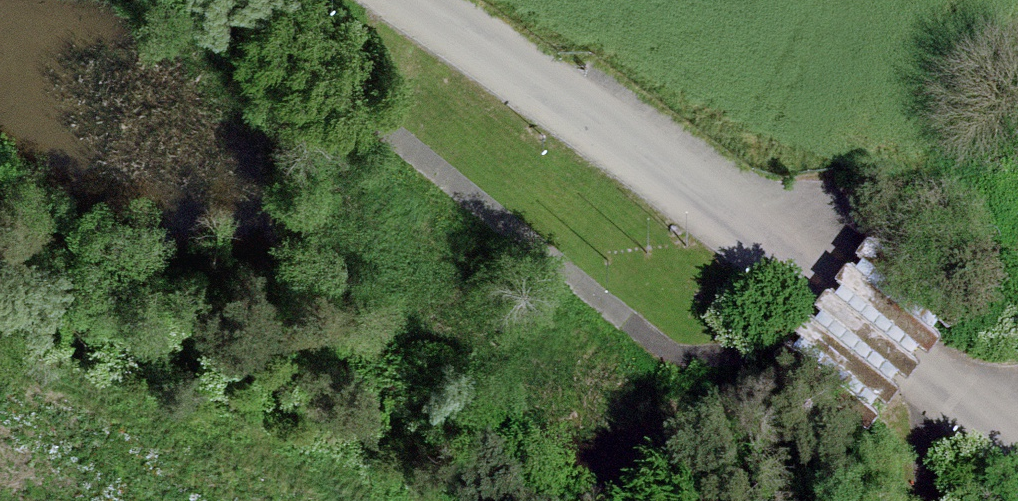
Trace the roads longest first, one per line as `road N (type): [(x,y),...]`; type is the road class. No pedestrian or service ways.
road 1 (track): [(105,0),(725,404),(815,291)]
road 2 (unclassified): [(380,0),(835,306)]

